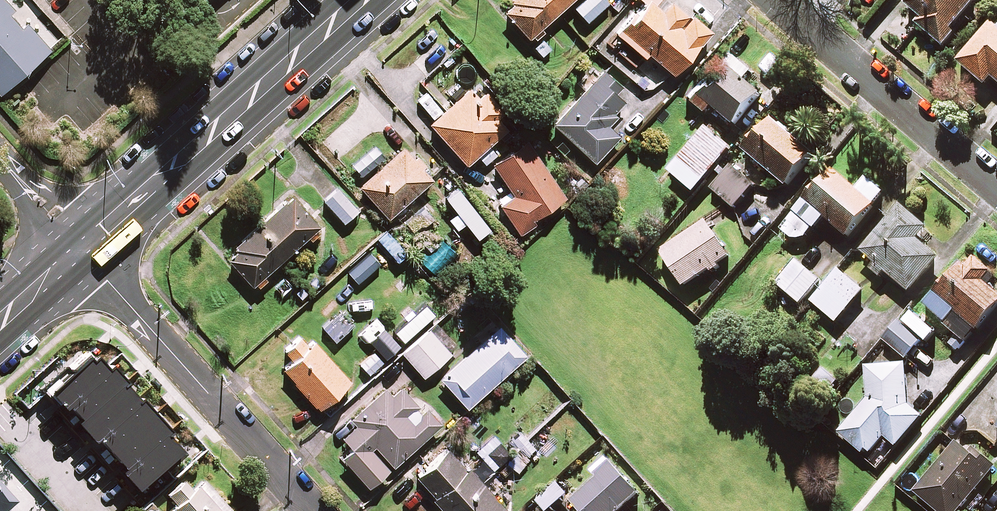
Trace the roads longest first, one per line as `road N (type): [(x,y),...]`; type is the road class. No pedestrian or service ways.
road 1 (secondary): [(360,0),(81,249)]
road 2 (residential): [(81,249),(316,510)]
road 3 (residential): [(996,184),(778,0)]
road 4 (residential): [(0,158),(81,249)]

